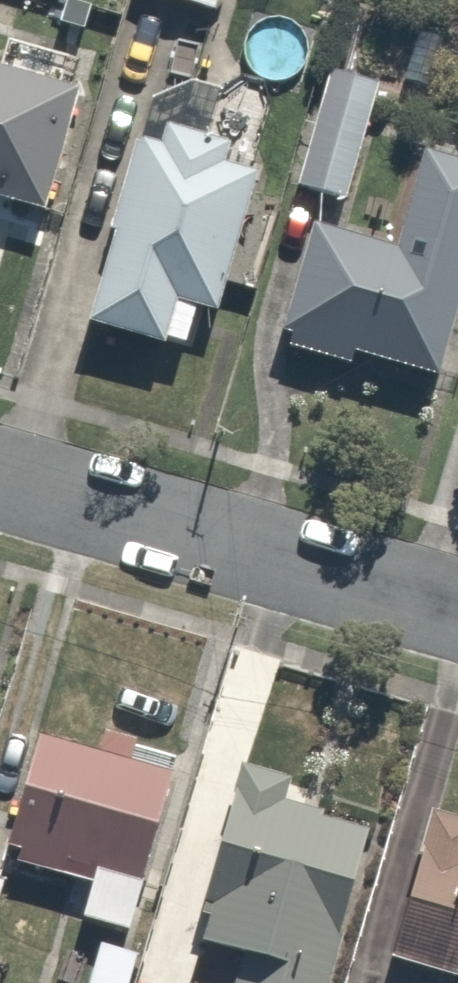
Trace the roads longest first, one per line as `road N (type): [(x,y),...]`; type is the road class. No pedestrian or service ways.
road 1 (residential): [(0,479),(457,611)]

